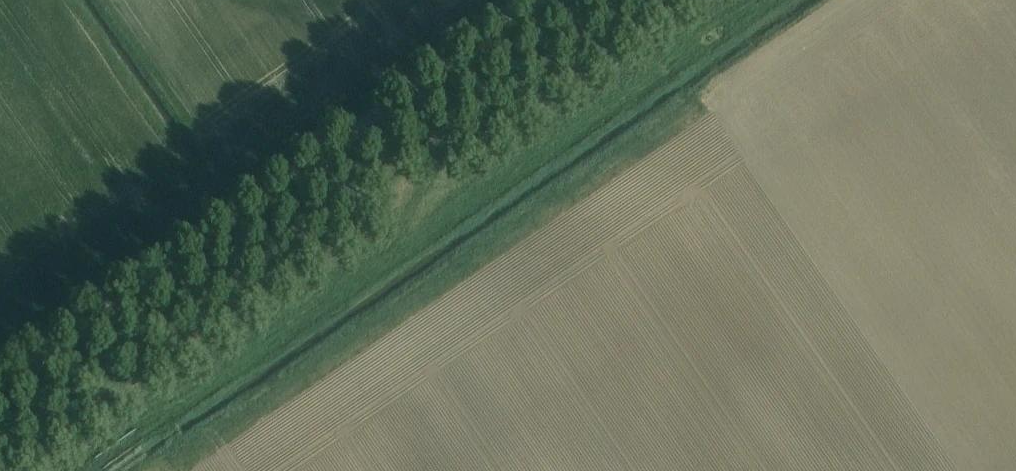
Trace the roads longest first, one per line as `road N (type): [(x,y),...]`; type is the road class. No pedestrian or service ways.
road 1 (track): [(540,0),(0,377)]

